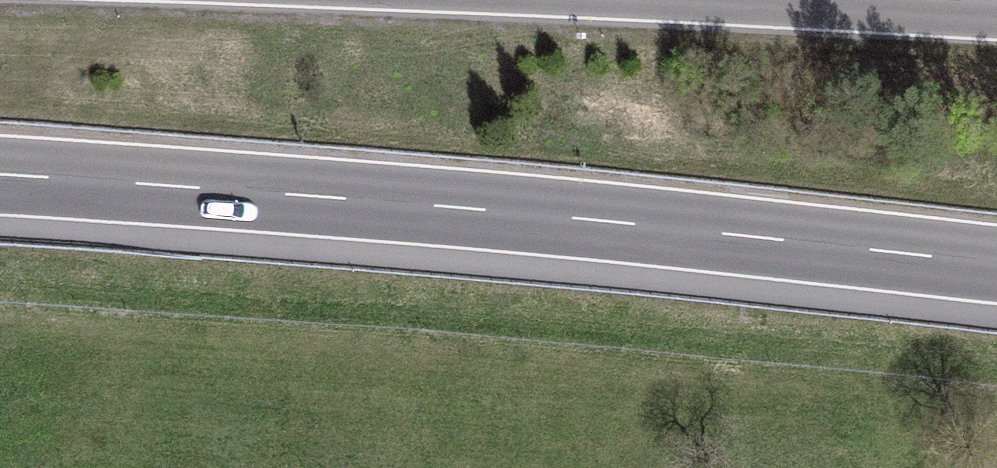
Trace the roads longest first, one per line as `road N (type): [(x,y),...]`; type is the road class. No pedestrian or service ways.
road 1 (motorway): [(0,175),(396,204),(996,265)]

